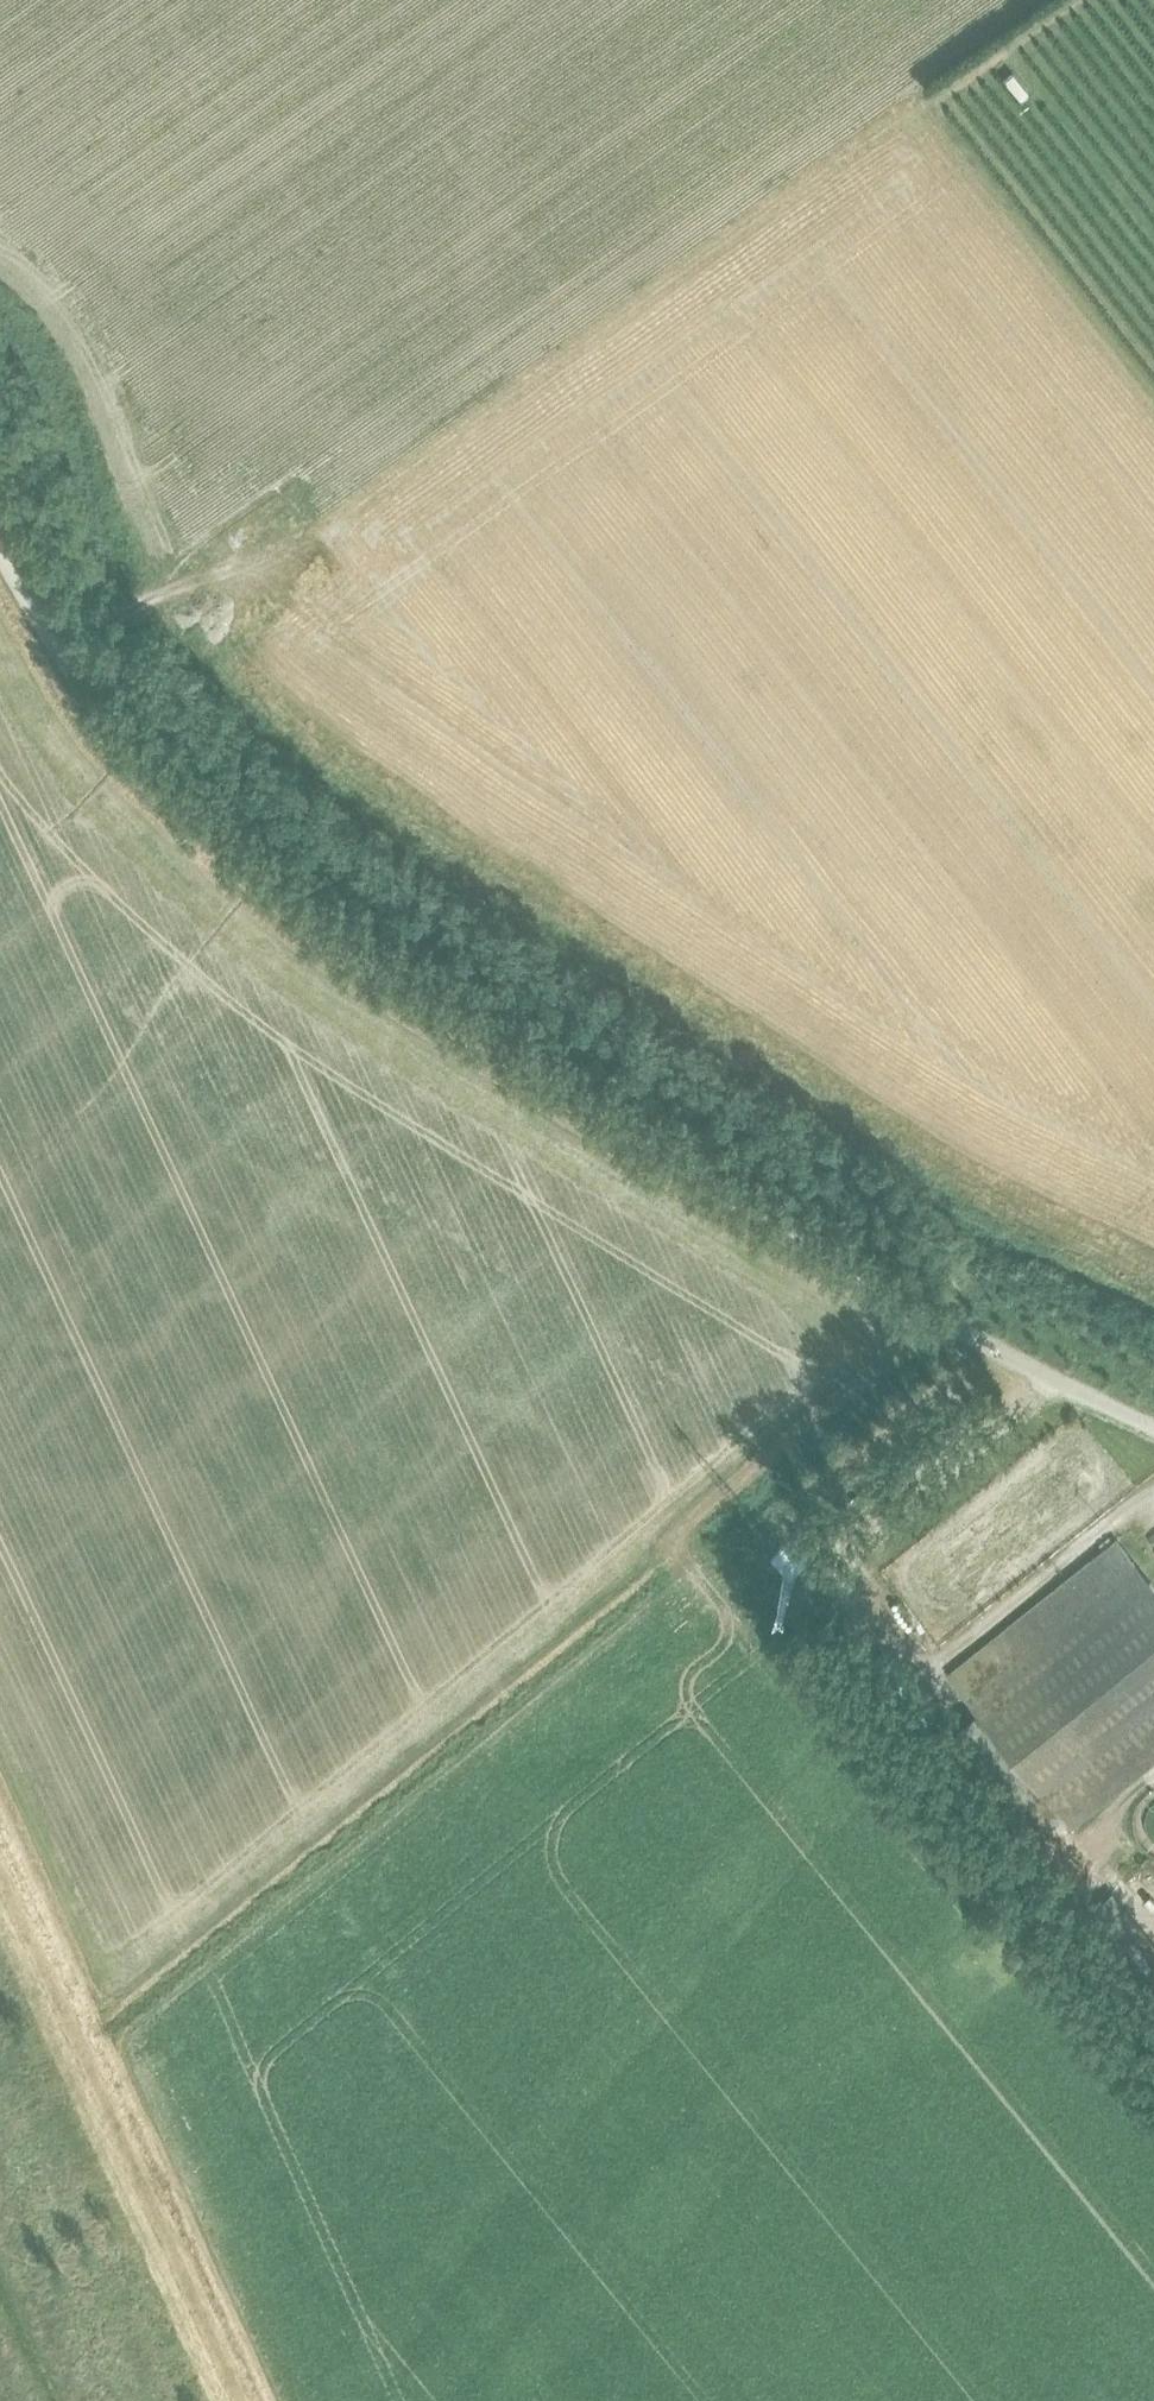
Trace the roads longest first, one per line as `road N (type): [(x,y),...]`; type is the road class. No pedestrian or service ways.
road 1 (unclassified): [(1153,1428),(972,1338),(369,958),(241,860),(127,750),(0,558)]
road 2 (track): [(1079,0),(308,544),(223,582),(145,602),(64,661)]

